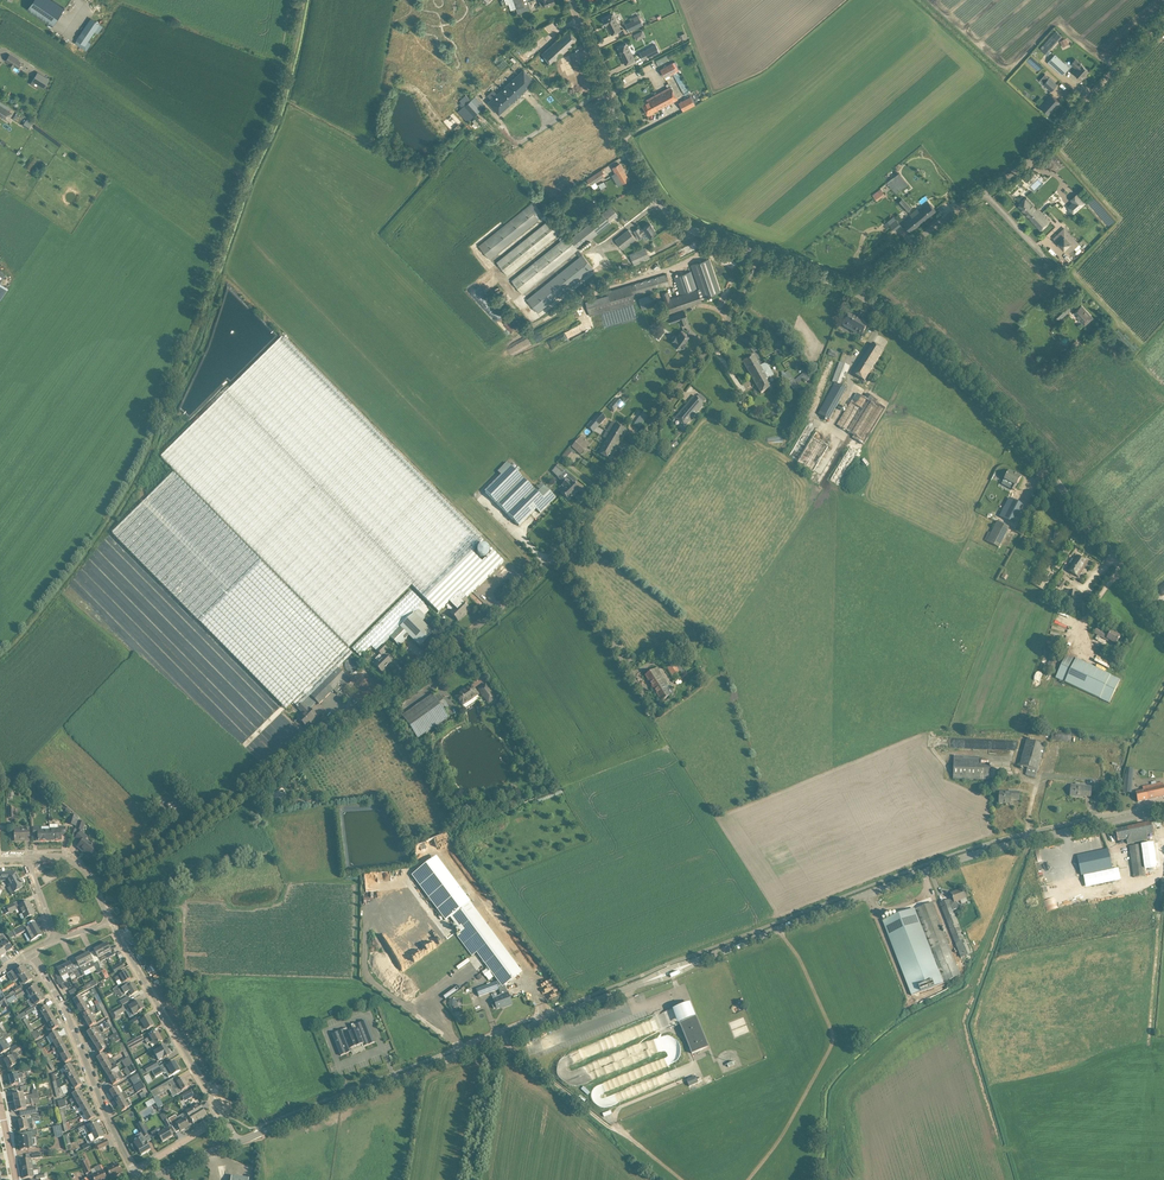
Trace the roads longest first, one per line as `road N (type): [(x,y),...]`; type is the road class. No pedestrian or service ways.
road 1 (tertiary): [(239,1141),(924,872),(1163,808)]
road 2 (unclassified): [(95,888),(189,835),(458,643),(537,574),(710,343),(758,255)]
road 3 (track): [(305,0),(280,107),(155,430),(112,518),(0,656)]
road 4 (unclassified): [(1163,625),(1022,437),(916,337),(859,295)]
road 5 (unclassified): [(859,295),(897,256),(1049,141),(1163,18)]
road 6 (unclassified): [(758,255),(695,231),(659,202),(628,152),(570,0)]
road 7 (residential): [(136,1172),(65,1011),(31,953)]
road 8 (residential): [(224,1117),(111,921)]

